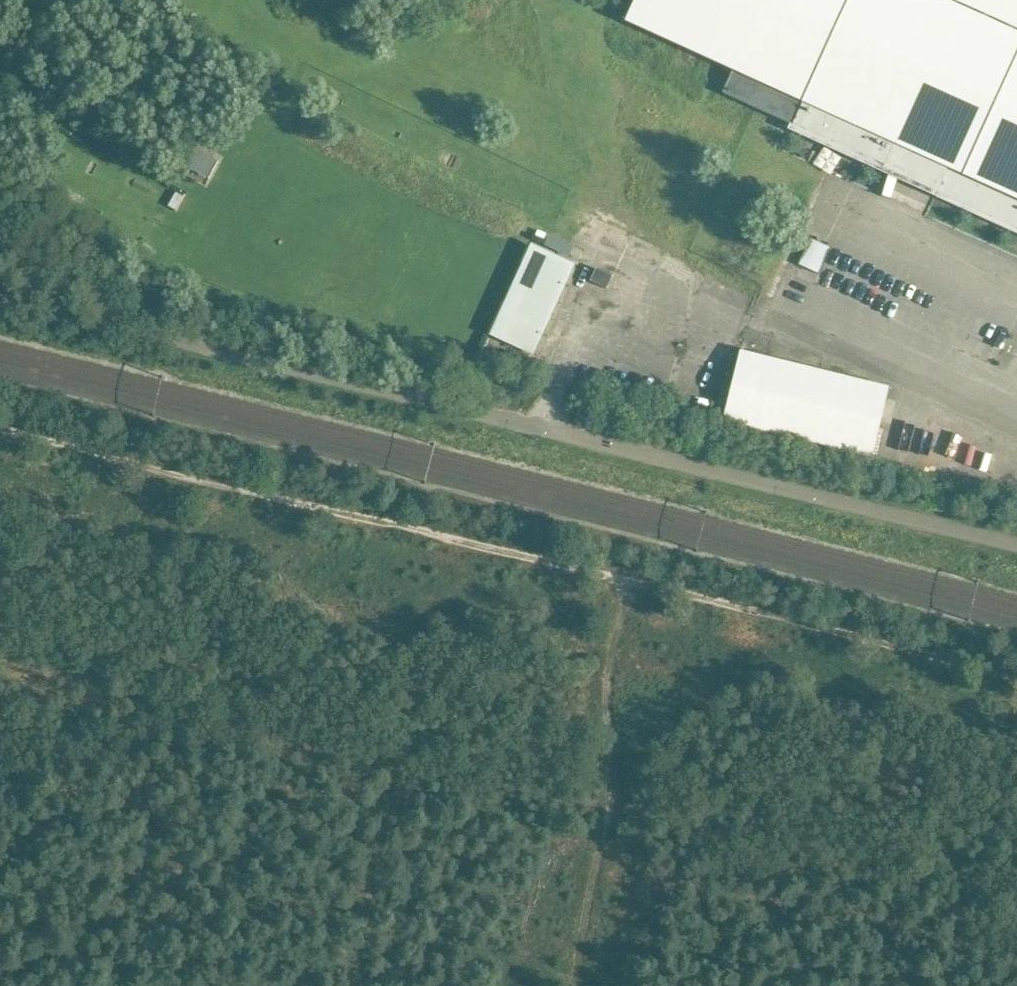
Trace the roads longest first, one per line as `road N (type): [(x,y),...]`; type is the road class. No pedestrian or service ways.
road 1 (residential): [(1016,547),(151,331),(89,296),(0,227)]
road 2 (track): [(1016,654),(0,407)]

